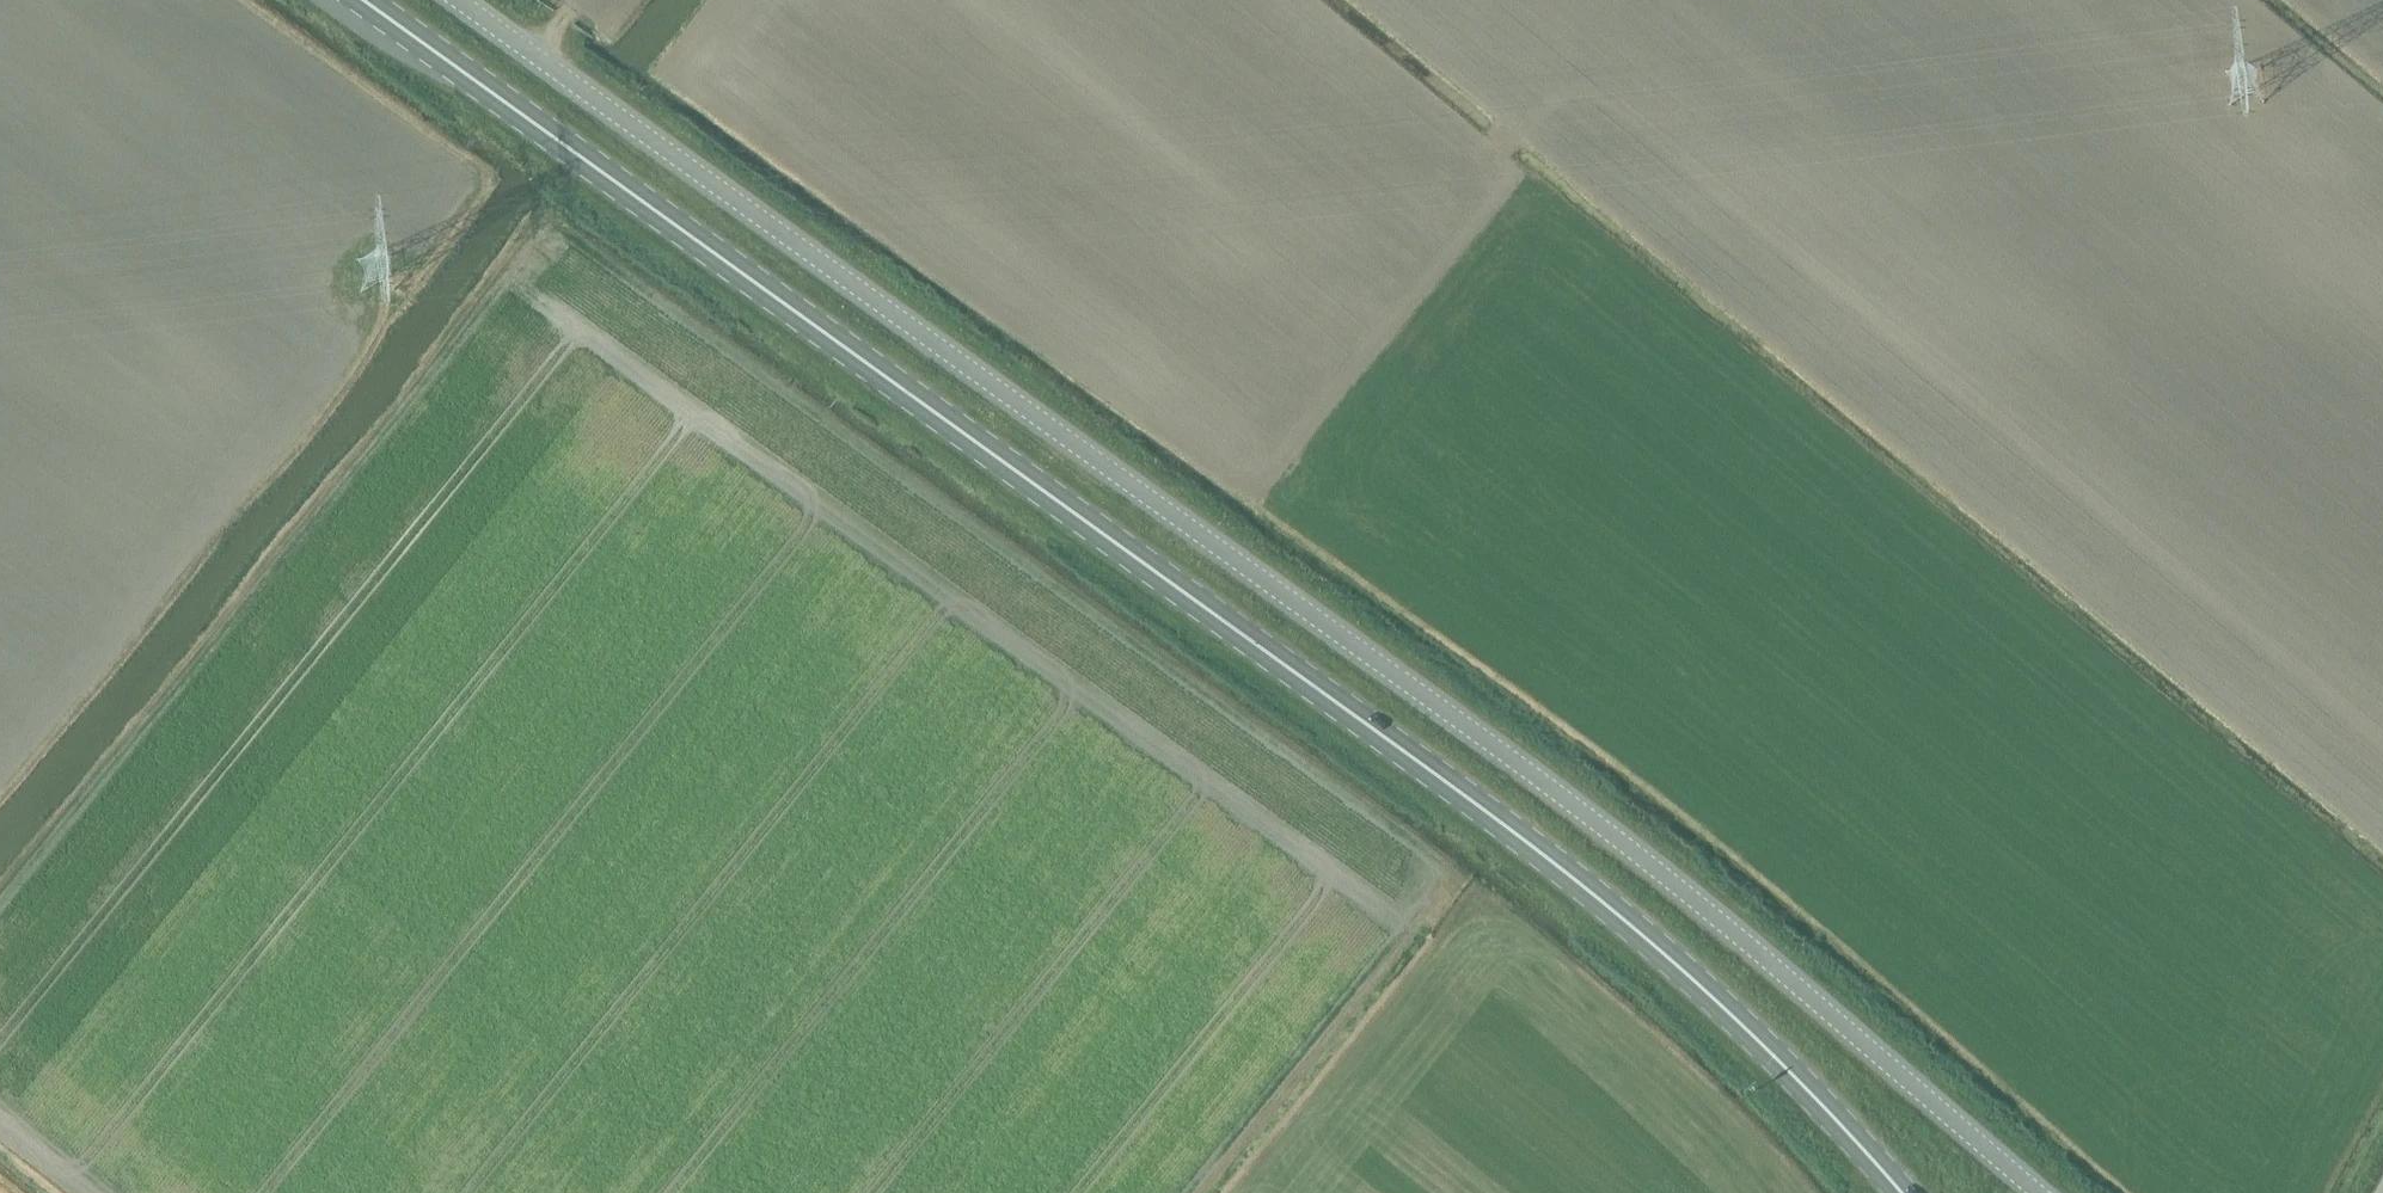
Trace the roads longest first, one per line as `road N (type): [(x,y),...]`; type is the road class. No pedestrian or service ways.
road 1 (unclassified): [(458,0),(1642,857),(2035,1192)]
road 2 (primary): [(1901,1192),(1703,989),(1491,814),(363,0)]

